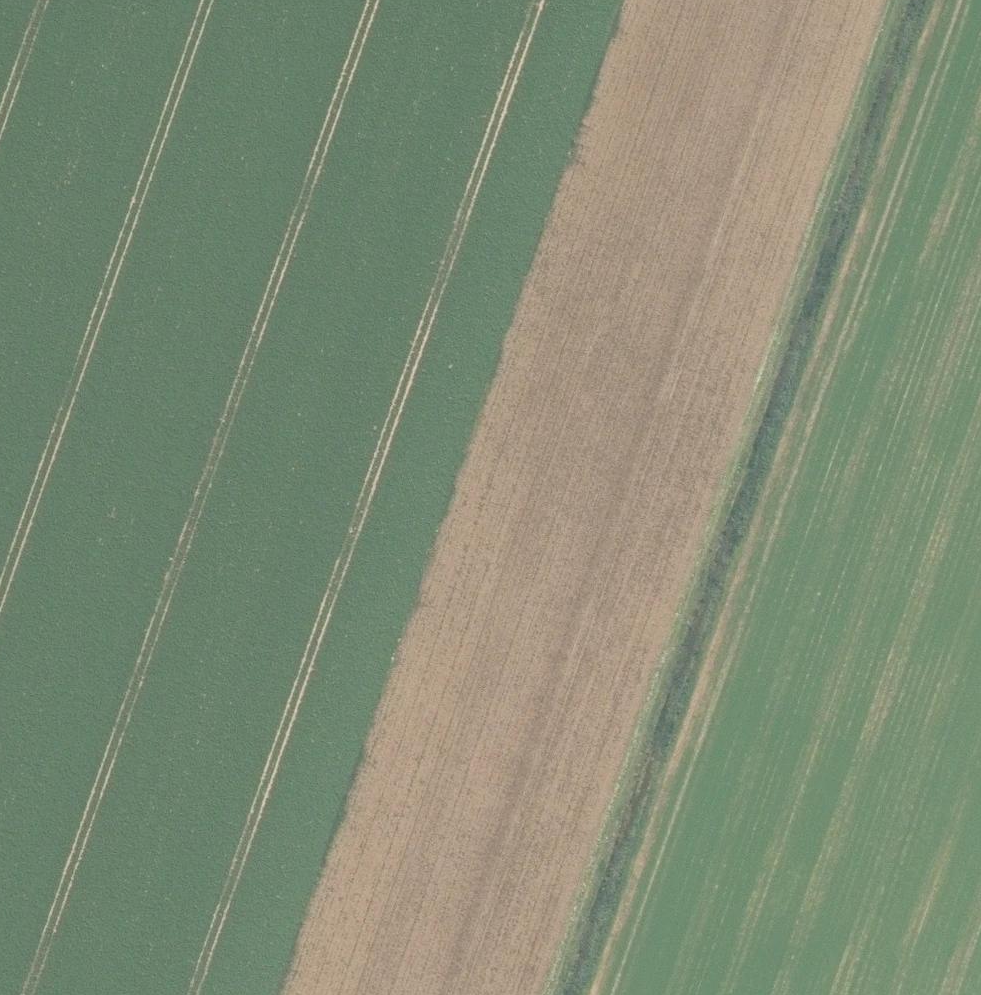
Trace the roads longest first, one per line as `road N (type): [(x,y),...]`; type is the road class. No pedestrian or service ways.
road 1 (track): [(593,994),(942,0)]
road 2 (track): [(900,0),(553,994)]

